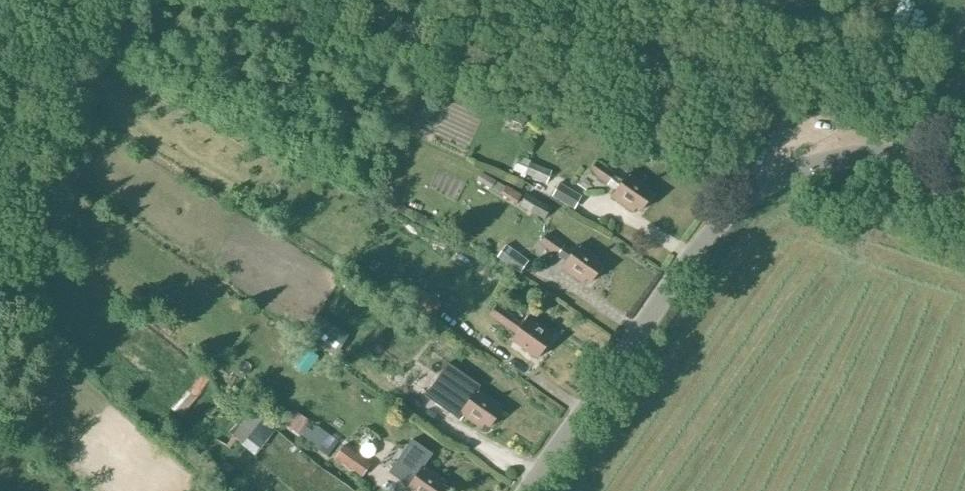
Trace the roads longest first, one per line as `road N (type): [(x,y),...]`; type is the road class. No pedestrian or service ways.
road 1 (tertiary): [(528,490),(737,205),(801,167),(862,155),(964,174)]

